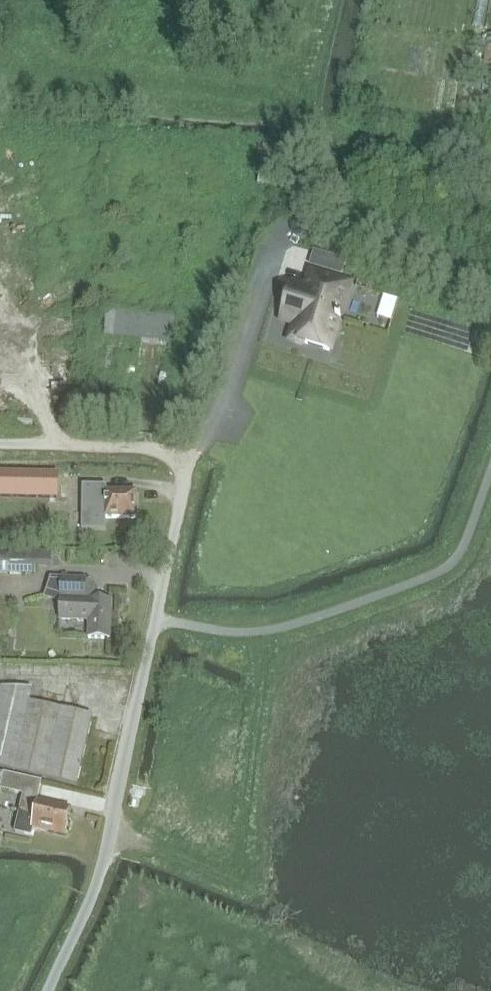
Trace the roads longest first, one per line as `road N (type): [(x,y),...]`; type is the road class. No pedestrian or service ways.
road 1 (unclassified): [(155,620),(257,631),(419,581),(460,553),(490,470)]
road 2 (unclassified): [(49,990),(100,873),(155,620)]
road 3 (unclassified): [(0,445),(138,446),(167,450),(187,464),(155,620)]

